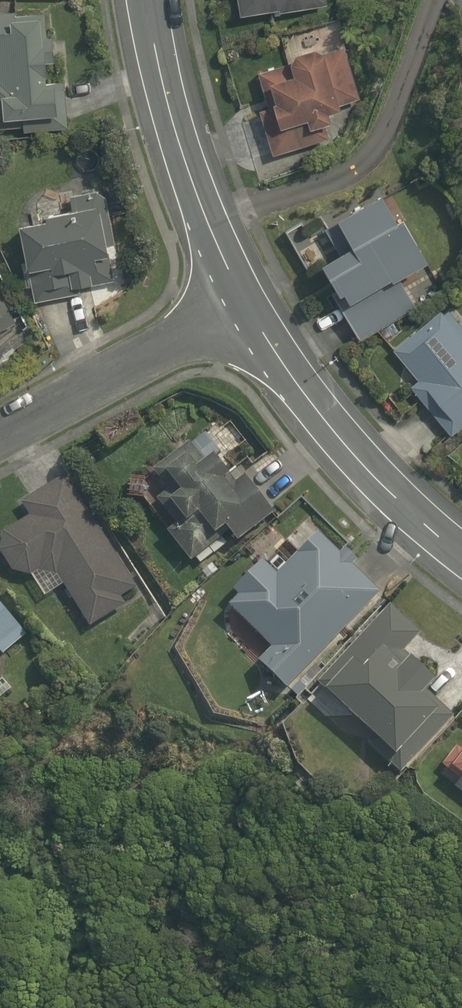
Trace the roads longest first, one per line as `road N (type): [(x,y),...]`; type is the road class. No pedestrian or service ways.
road 1 (tertiary): [(246,308),(373,476),(461,553)]
road 2 (tertiary): [(146,0),(176,138),(246,308)]
road 3 (residential): [(246,308),(0,439)]

